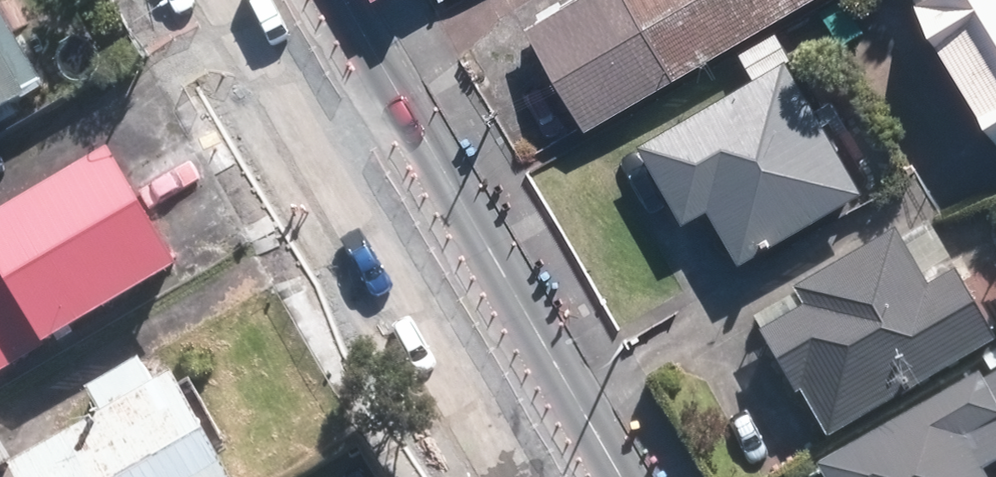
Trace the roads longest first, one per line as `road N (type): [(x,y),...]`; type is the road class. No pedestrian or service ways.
road 1 (secondary): [(274,0),(553,476)]

